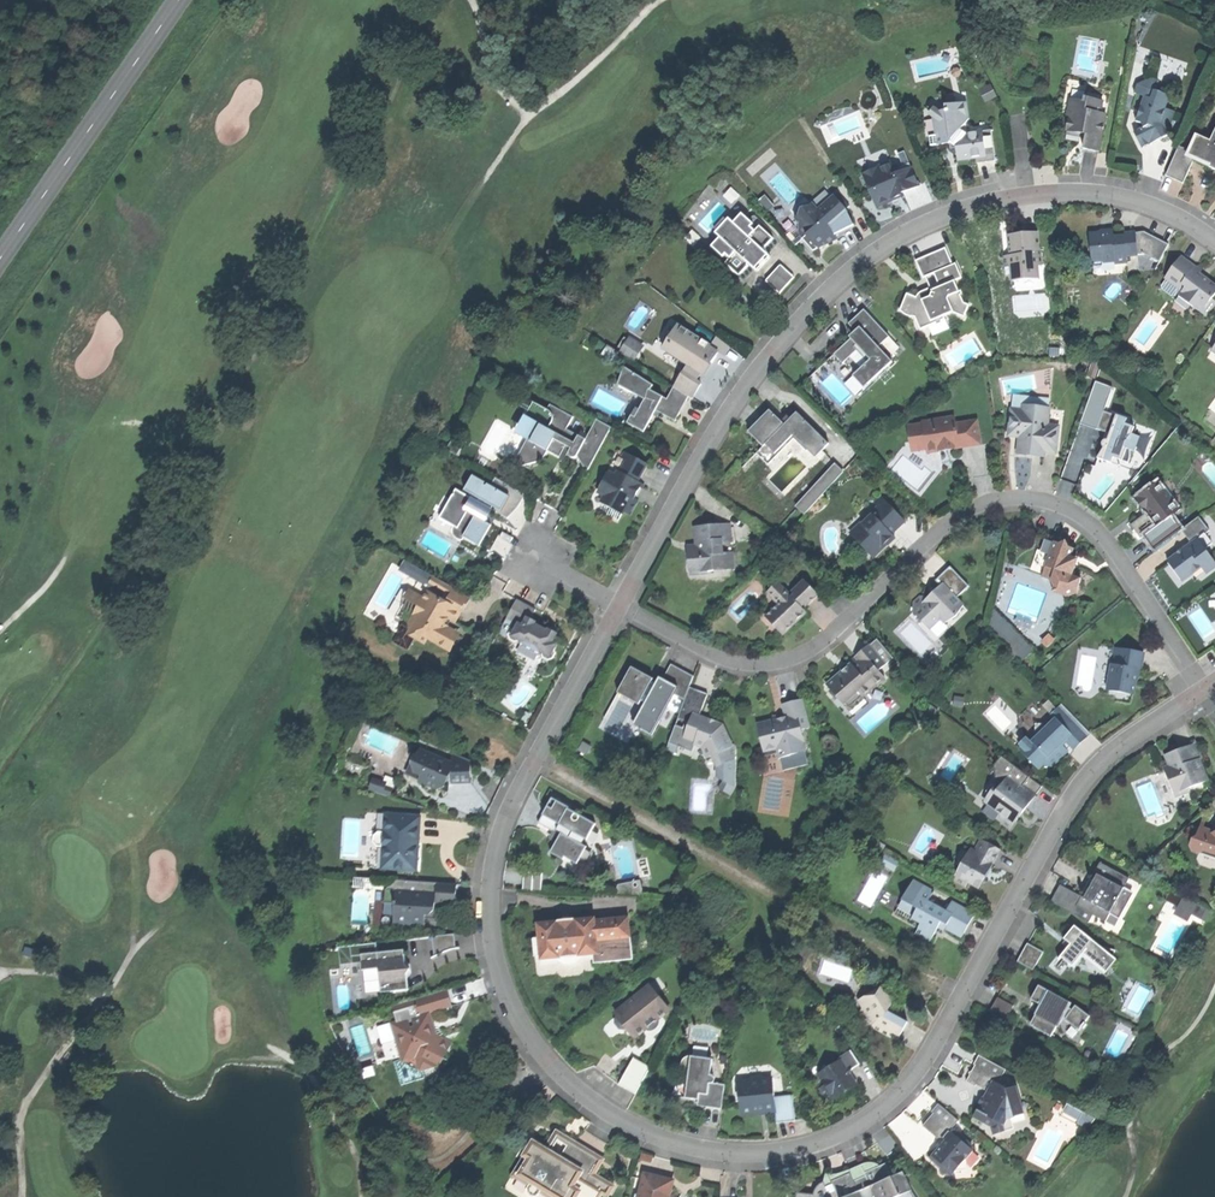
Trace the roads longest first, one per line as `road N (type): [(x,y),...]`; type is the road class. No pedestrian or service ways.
road 1 (residential): [(963,998),(912,1084),(864,1126),(797,1152),(671,1146),(617,1123),(563,1084),(520,1036),(494,980),(485,868),(532,756)]
road 2 (residential): [(619,606),(749,376),(835,279),(889,238),(944,210),(1033,188),(1111,191),(1178,212),(1214,241)]
road 3 (residential): [(1203,689),(1106,539),(1069,512),(1036,503),(971,512),(824,642),(778,665),(715,659),(619,606)]
road 4 (residential): [(963,998),(532,756)]
road 5 (residential): [(1203,689),(1145,726),(1067,811),(963,998)]
road 6 (secondary): [(0,258),(178,0)]
road 7 (residential): [(532,756),(619,606)]

